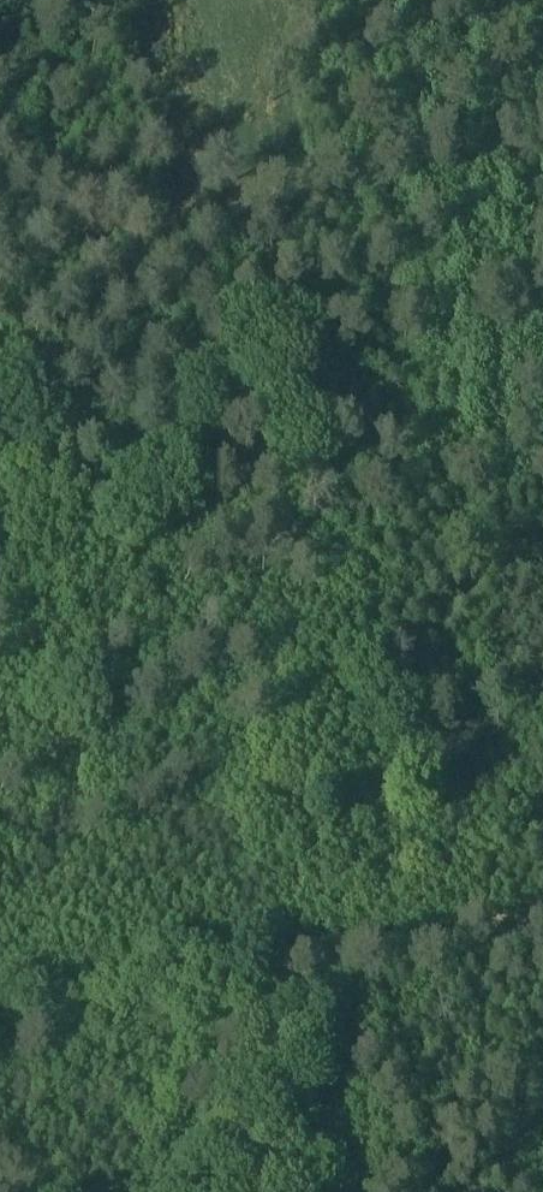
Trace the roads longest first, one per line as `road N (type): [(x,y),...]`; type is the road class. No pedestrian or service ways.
road 1 (track): [(0,1016),(542,933)]

